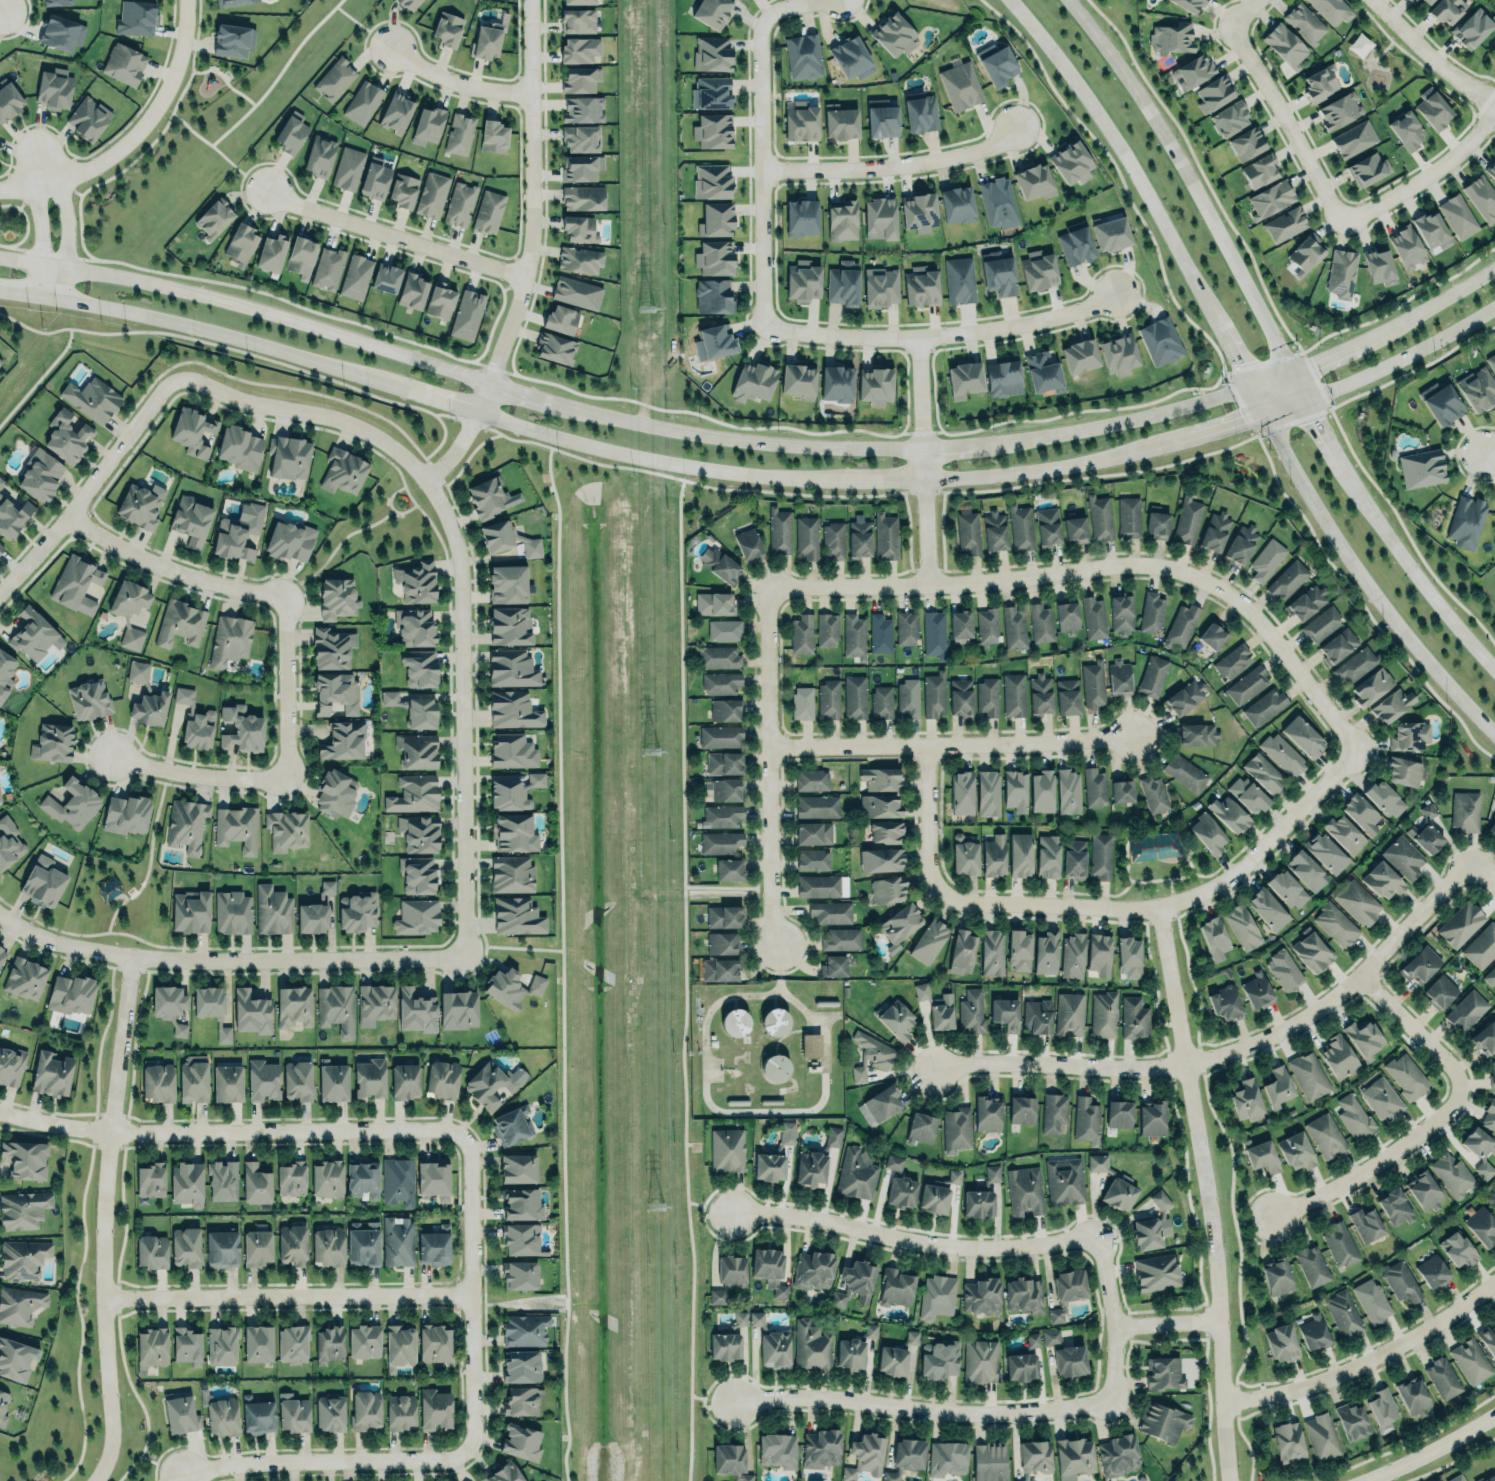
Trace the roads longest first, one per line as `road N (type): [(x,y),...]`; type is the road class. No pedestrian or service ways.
road 1 (secondary): [(1251,387),(1017,440),(924,449),(767,442),(570,406),(260,310),(103,271),(0,257)]
road 2 (secondary): [(0,289),(165,319),(562,438),(701,468),(926,479),(1149,448)]
road 3 (residential): [(462,957),(459,581),(441,511),(423,481),(373,435),(179,379)]
road 4 (residential): [(770,590),(931,586),(1143,566),(1183,573),(1230,593),(1254,614),(1359,749)]
road 5 (residential): [(932,1072),(984,1063),(1129,1070),(1243,1051),(1364,979),(1476,864)]
road 6 (residential): [(1161,907),(1217,1252),(1231,1480)]
road 7 (residential): [(92,1480),(109,1442),(105,1217),(130,956)]
road 8 (residential): [(423,481),(469,425),(522,273),(526,0)]
road 9 (residential): [(1359,749),(1261,851),(1218,887),(1190,898),(1161,907),(974,905),(948,897),(936,881)]
road 10 (residential): [(0,915),(37,935),(130,956),(462,957)]
road 11 (residential): [(0,1114),(110,1131),(442,1128),(464,1136)]
road 12 (primary): [(1292,373),(1194,183),(1070,0)]
road 13 (primary): [(1263,413),(1373,591),(1494,734)]
road 14 (residential): [(1115,1403),(1024,1414),(796,1396),(735,1403)]
road 15 (residential): [(106,1301),(472,1295)]
road 16 (residential): [(734,1214),(982,1249),(1097,1238)]
road 17 (residential): [(1135,735),(772,749)]
road 18 (primary): [(1011,0),(1132,164),(1206,302)]
road 19 (residential): [(812,0),(769,14),(759,39),(765,326)]
road 20 (residential): [(782,949),(770,590)]
road 21 (residential): [(765,326),(914,336),(1051,317),(1116,294)]
road 22 (residential): [(464,1136),(471,1160),(467,1454)]
road 23 (residential): [(1494,1283),(1433,1331),(1375,1361),(1307,1388),(1224,1404)]
road 24 (residential): [(467,1454),(449,1462),(181,1471)]
road 25 (residential): [(179,379),(160,390),(0,588)]
road 26 (residential): [(269,189),(522,273)]
road 27 (residential): [(762,168),(918,162),(968,151),(1012,129)]
road 28 (residential): [(914,336),(931,586)]
road 29 (residential): [(45,180),(119,150),(146,121),(178,62),(186,0)]
road 30 (primary): [(1494,669),(1350,477)]
road 31 (residential): [(1470,1090),(1344,1187),(1275,1218)]
road 32 (residential): [(67,514),(169,571),(282,595)]
road 33 (residential): [(1230,24),(1343,222)]
road 34 (secondary): [(1307,399),(1494,308)]
road 35 (residential): [(1343,222),(1425,178),(1477,131),(1494,101)]
road 36 (residential): [(282,595),(286,777)]
road 37 (residential): [(286,777),(196,774),(110,755)]
road 38 (residential): [(1097,1238),(1119,1325),(1115,1403)]
road 39 (secondary): [(1149,448),(1307,399)]
road 40 (residential): [(1494,98),(1457,78),(1375,0)]
road 41 (secondary): [(1392,326),(1251,387)]
road 42 (residential): [(1364,979),(1470,1090)]
road 43 (residential): [(391,45),(444,77),(526,89)]
road 44 (tertiary): [(1494,1416),(1369,1480)]
road 45 (residential): [(936,881),(929,747)]
road 46 (primary): [(1206,302),(1263,413)]

